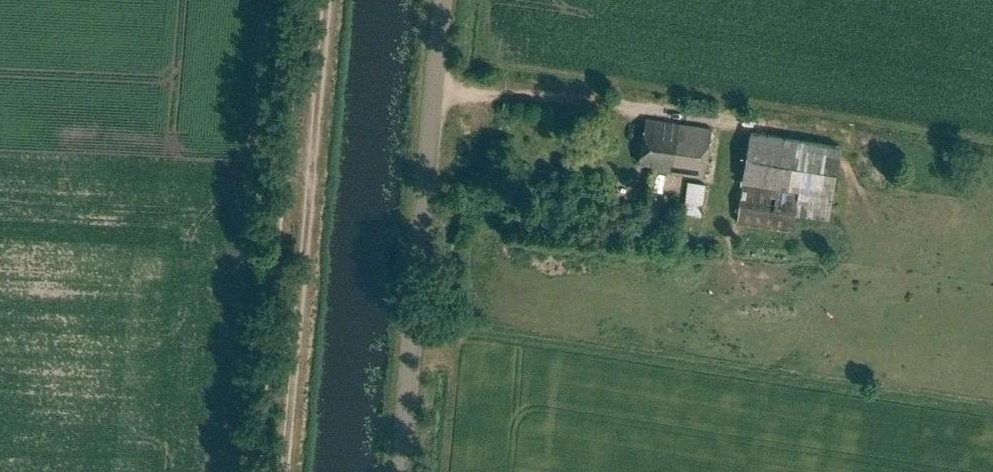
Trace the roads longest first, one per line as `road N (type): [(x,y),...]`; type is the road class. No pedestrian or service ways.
road 1 (track): [(327,0),(284,471)]
road 2 (unclassified): [(402,471),(442,0)]

